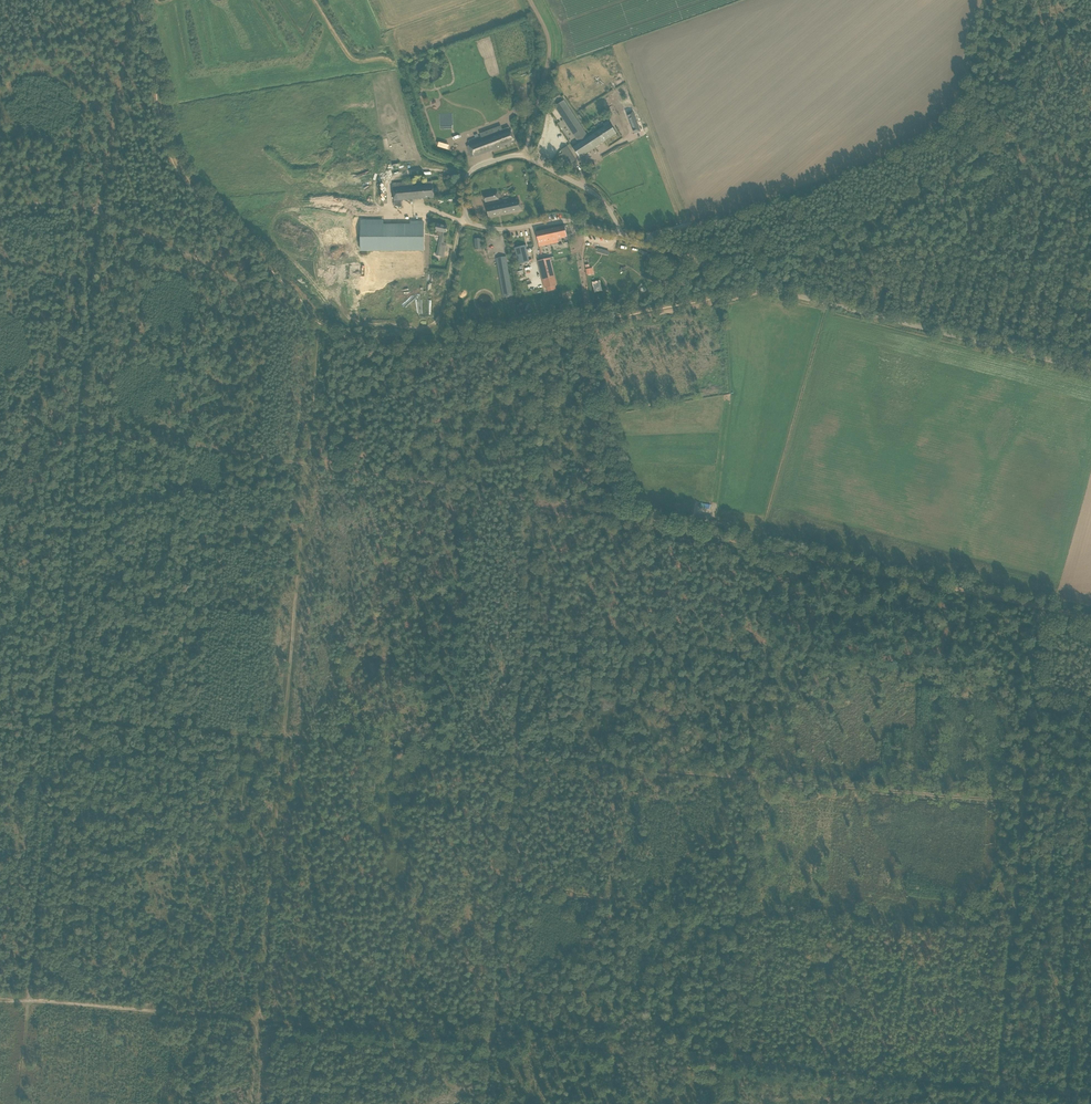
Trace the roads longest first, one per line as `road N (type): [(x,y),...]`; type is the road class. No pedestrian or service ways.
road 1 (track): [(1090,947),(504,893)]
road 2 (track): [(28,1001),(77,430)]
road 3 (track): [(727,1103),(775,552)]
road 4 (track): [(517,757),(1020,804)]
road 5 (unclassified): [(1090,373),(765,287),(622,235)]
road 6 (track): [(1090,620),(619,518)]
road 7 (track): [(994,1085),(518,1046)]
road 8 (track): [(647,242),(894,154),(935,129),(958,102),(975,17)]
road 9 (track): [(134,0),(175,160),(320,321)]
road 10 (track): [(804,265),(810,243),(970,155),(1090,130)]
road 11 (track): [(804,265),(897,263),(939,252),(1090,162)]
road 12 (track): [(284,737),(254,1025)]
road 13 (track): [(492,1044),(517,757)]
road 14 (track): [(0,713),(284,737)]
road 15 (track): [(1020,804),(994,1085)]
road 16 (track): [(308,465),(284,737)]
road 17 (track): [(766,648),(1027,683)]
road 18 (track): [(517,757),(537,500)]
road 19 (track): [(320,321),(96,212)]
road 20 (track): [(492,1044),(254,1025)]
road 21 (track): [(284,737),(517,757)]
road 22 (track): [(77,430),(308,465)]
road 23 (unclassified): [(622,235),(597,196),(515,155),(468,175),(467,218)]
road 24 (track): [(537,500),(308,465)]
road 25 (track): [(254,1025),(28,1001)]
road 26 (track): [(96,212),(77,430)]
road 27 (track): [(131,0),(96,212)]
road 28 (track): [(1035,608),(1020,804)]
road 29 (track): [(619,518),(581,326)]
road 30 (track): [(581,326),(765,287)]
road 31 (track): [(553,331),(537,500)]
road 32 (track): [(523,156),(549,50),(529,0)]
road 33 (unclassified): [(622,235),(573,221),(503,229),(467,218)]
road 34 (track): [(308,465),(320,321)]
road 35 (track): [(1090,230),(1059,365)]
road 36 (track): [(320,321),(380,345),(439,347)]

